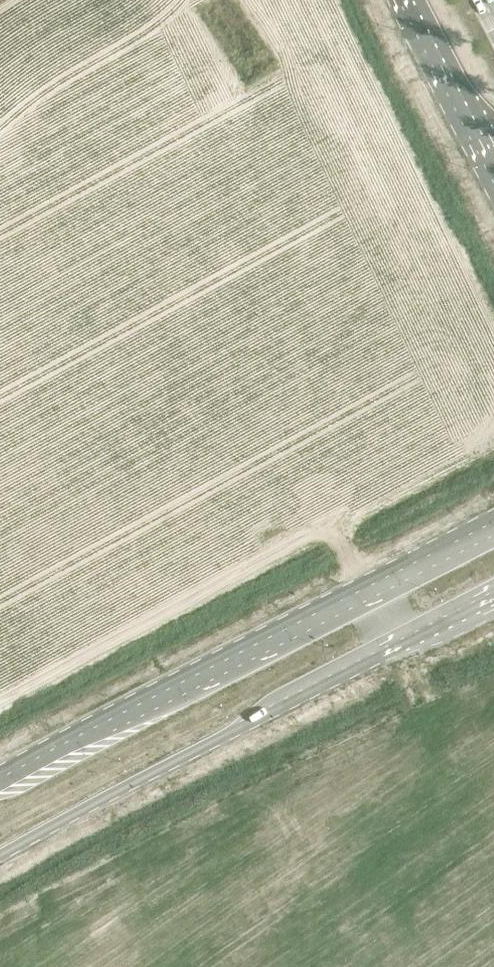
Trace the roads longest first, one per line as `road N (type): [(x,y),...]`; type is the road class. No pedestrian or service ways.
road 1 (tertiary): [(0,854),(493,594)]
road 2 (tertiary): [(493,537),(136,705),(0,779)]
road 3 (tertiary): [(416,0),(493,148)]

